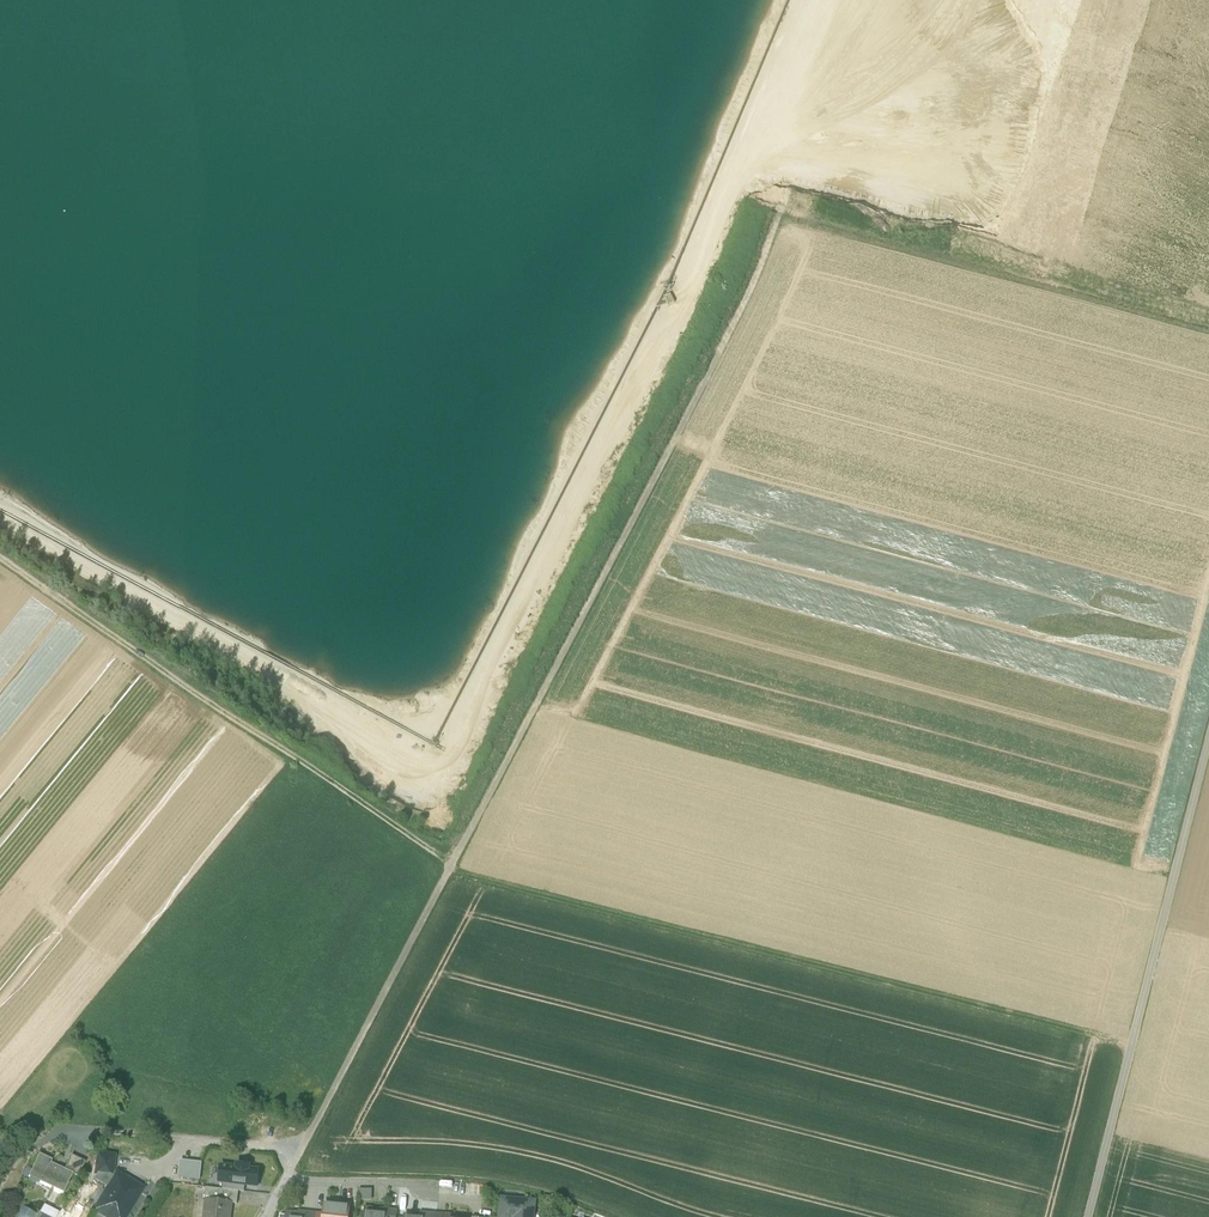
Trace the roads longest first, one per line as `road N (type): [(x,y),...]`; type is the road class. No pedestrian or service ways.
road 1 (track): [(1087,1216),(1208,741)]
road 2 (track): [(301,1153),(447,876)]
road 3 (residential): [(268,1216),(286,1183),(433,1188)]

